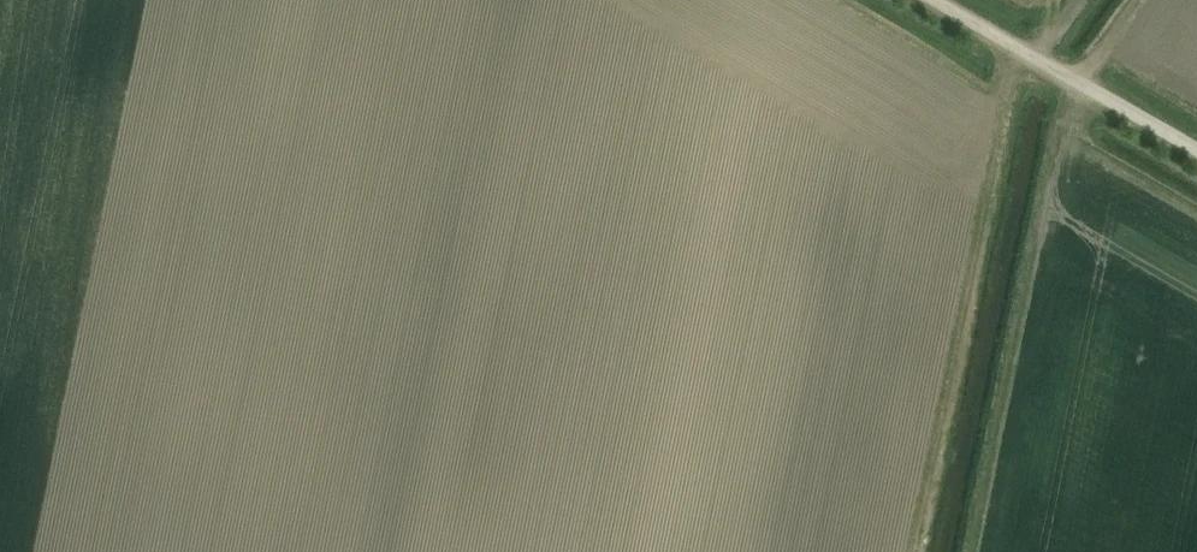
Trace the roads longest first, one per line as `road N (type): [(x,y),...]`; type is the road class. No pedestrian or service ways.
road 1 (unclassified): [(1196,151),(933,0)]

